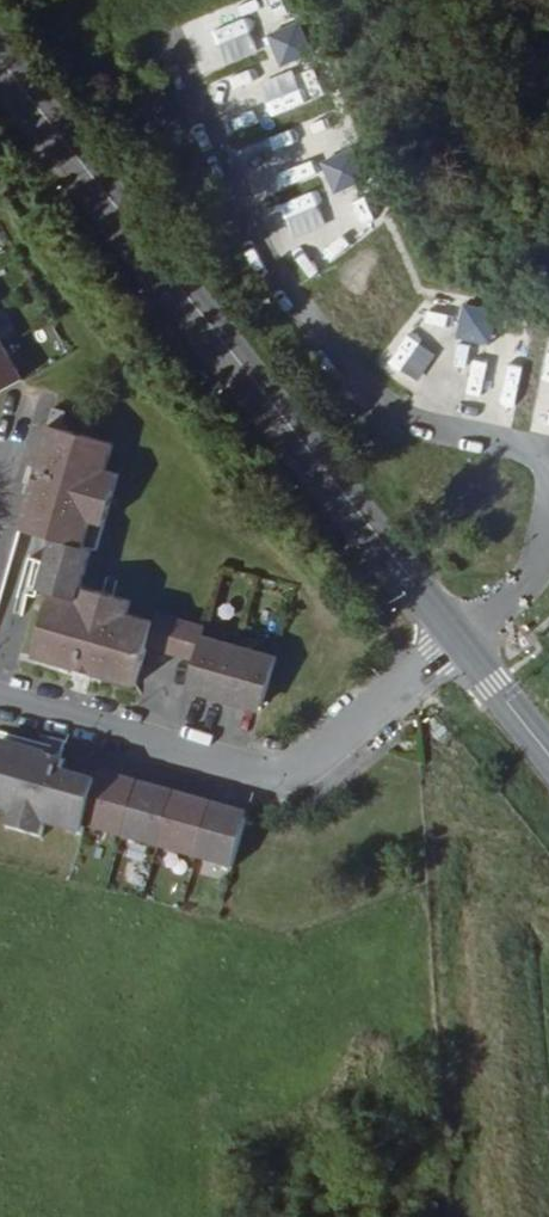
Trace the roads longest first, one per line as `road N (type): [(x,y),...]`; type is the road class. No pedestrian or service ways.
road 1 (secondary): [(458,636),(0,63)]
road 2 (residential): [(548,454),(414,426),(374,402),(263,257),(173,42)]
road 3 (residential): [(458,636),(312,758),(276,776),(258,778),(0,699)]
road 4 (residential): [(548,500),(522,582),(458,636)]
road 5 (secondary): [(548,756),(458,636)]

